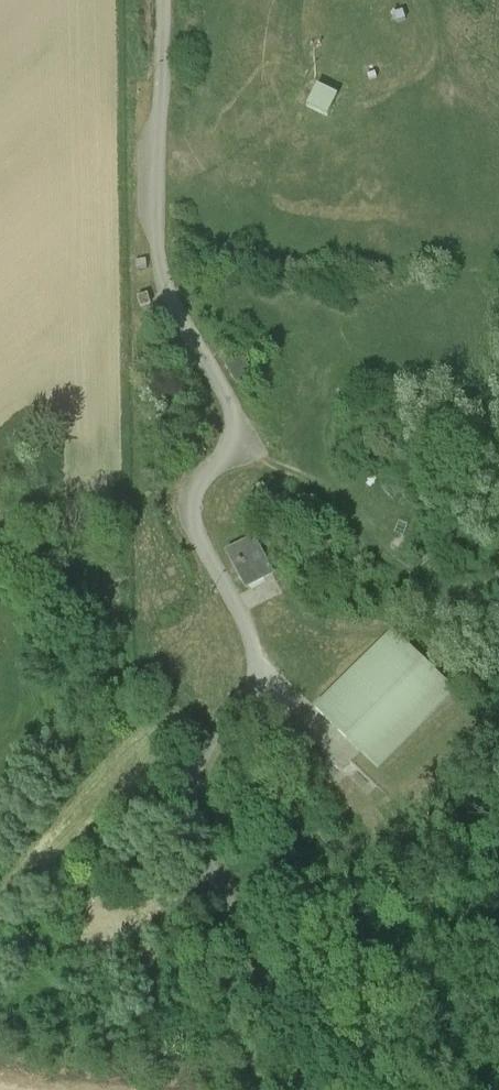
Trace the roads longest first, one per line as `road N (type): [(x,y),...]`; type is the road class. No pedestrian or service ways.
road 1 (track): [(164,0),(161,270),(236,414),(234,443),(203,477),(189,511),(246,627),(254,667),(252,698),(203,768),(197,813),(204,852),(309,1089)]

